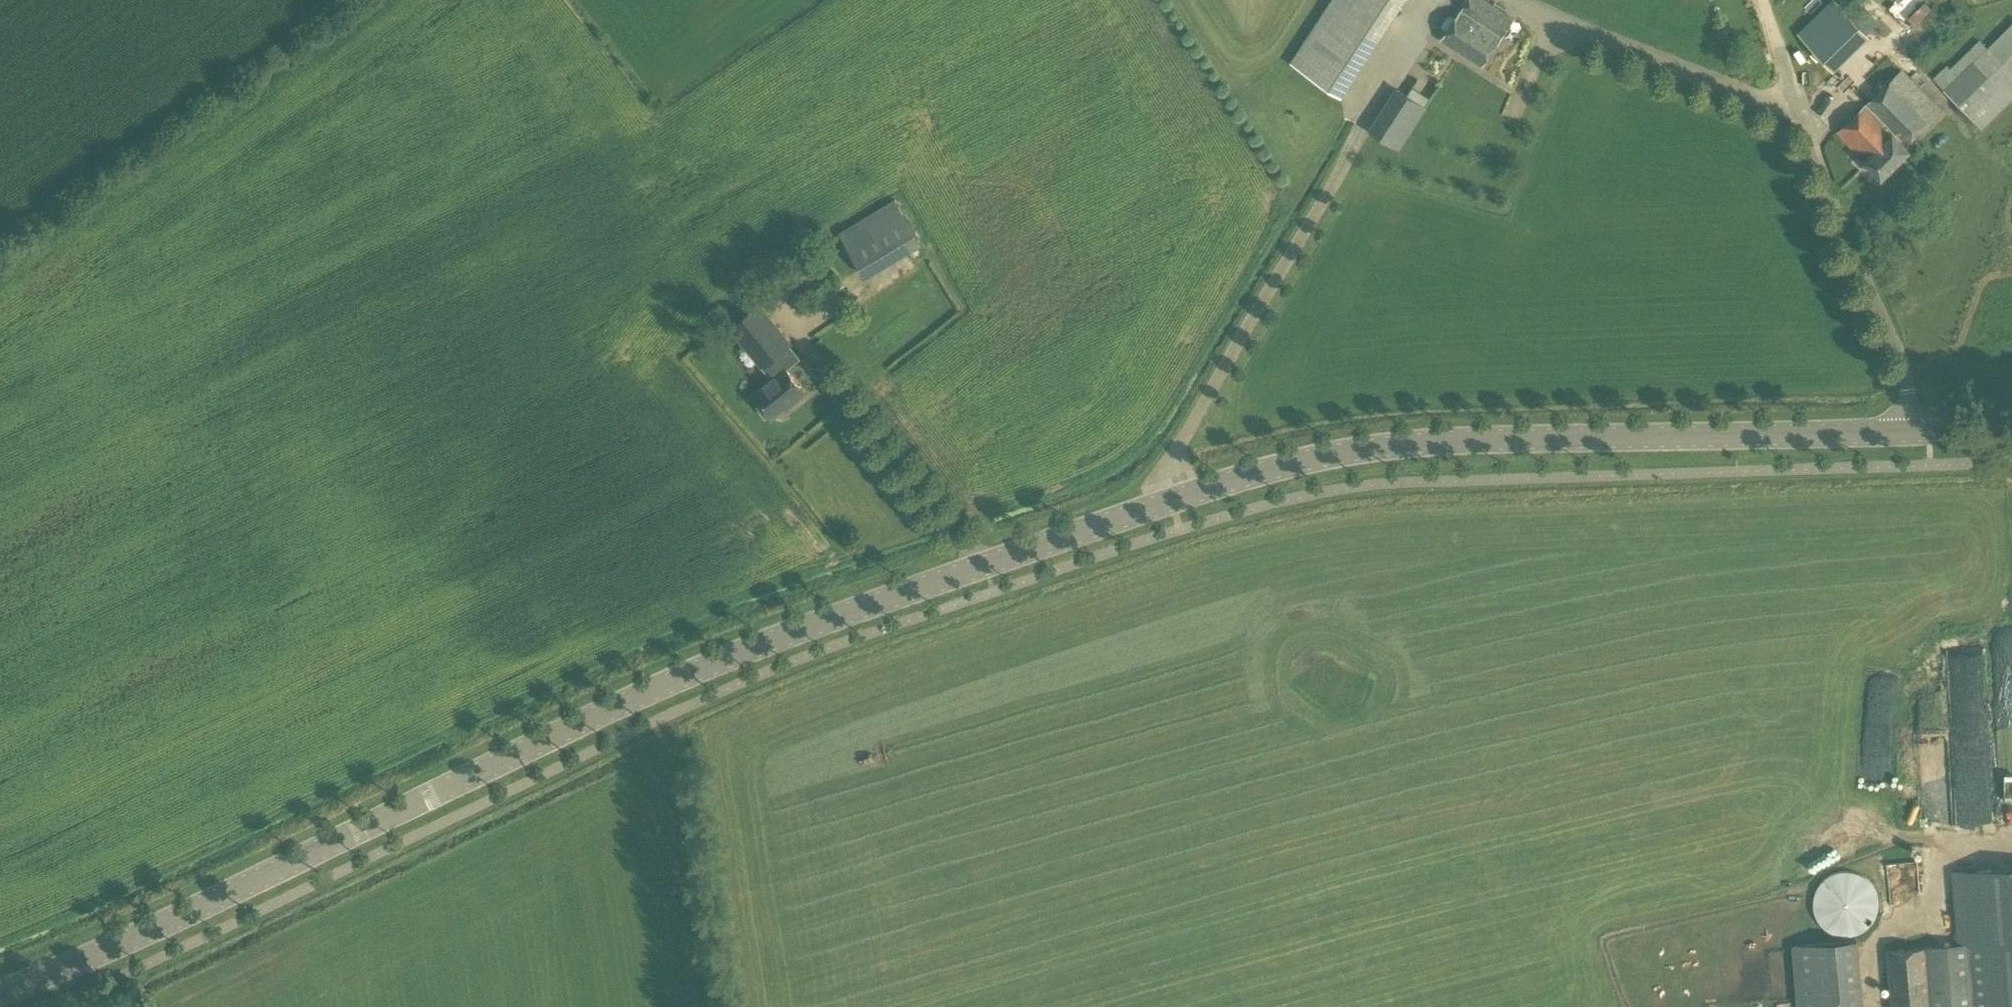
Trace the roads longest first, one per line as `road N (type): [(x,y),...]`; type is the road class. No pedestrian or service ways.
road 1 (secondary): [(0,993),(187,917),(688,678),(1223,485),(1338,456),(1466,443),(1910,434)]
road 2 (unclassified): [(1910,434),(1909,398),(1789,82)]

